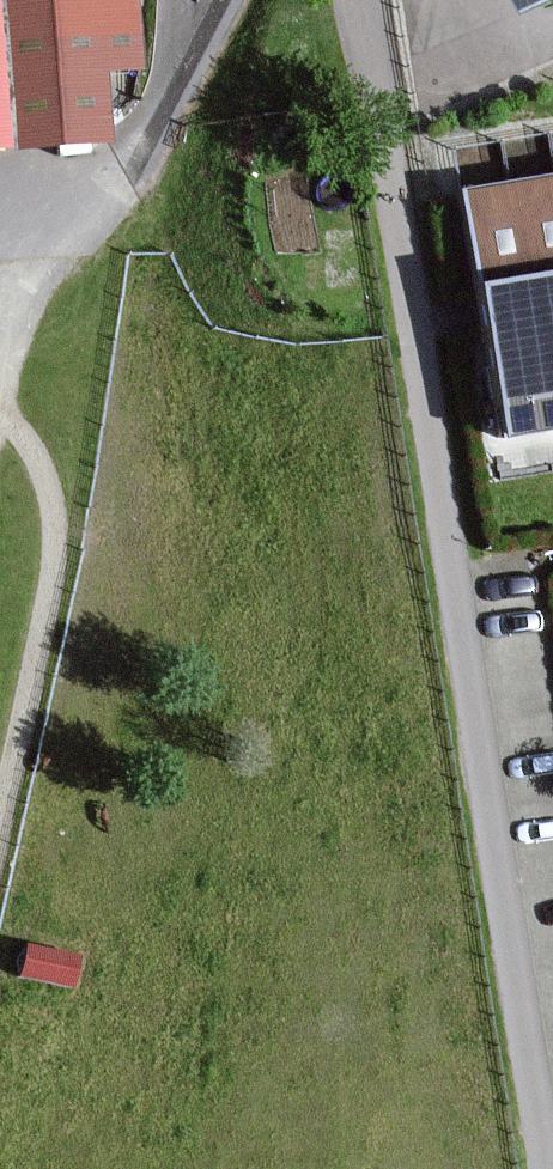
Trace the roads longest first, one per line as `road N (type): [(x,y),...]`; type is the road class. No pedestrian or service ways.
road 1 (unclassified): [(552,1168),(366,0)]

